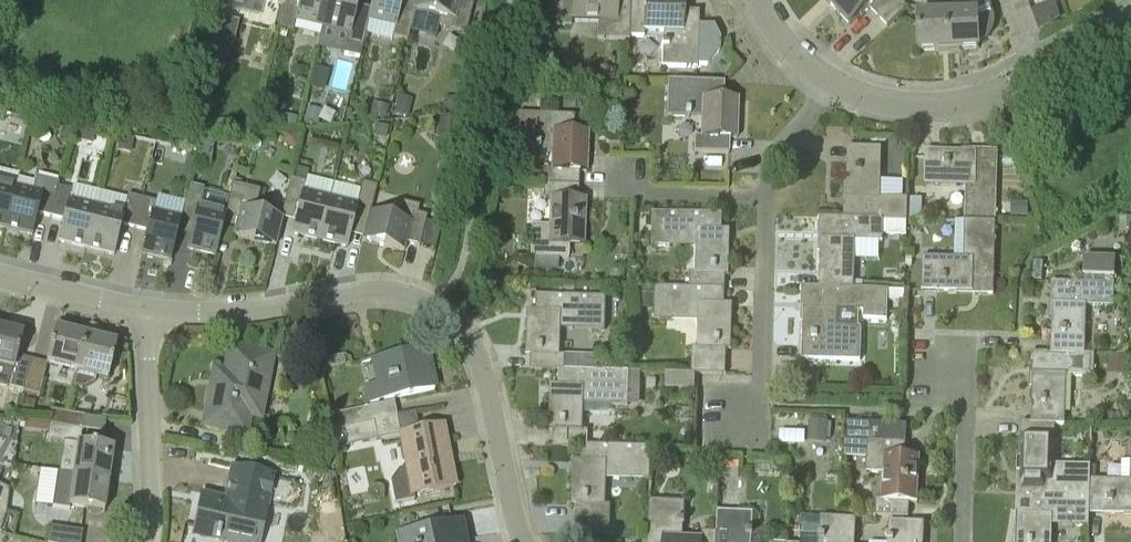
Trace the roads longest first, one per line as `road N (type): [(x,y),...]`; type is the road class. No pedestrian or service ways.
road 1 (residential): [(524,541),(481,361),(449,316),(387,291),(239,312),(147,309)]
road 2 (residential): [(1130,23),(965,104),(906,106),(835,86)]
road 3 (residential): [(761,436),(766,200)]
road 4 (unclassified): [(150,541),(147,309)]
road 5 (residential): [(963,541),(967,344)]
road 6 (residential): [(766,200),(615,193)]
road 7 (residential): [(147,309),(0,274)]
road 8 (residential): [(766,200),(773,155),(835,86)]

